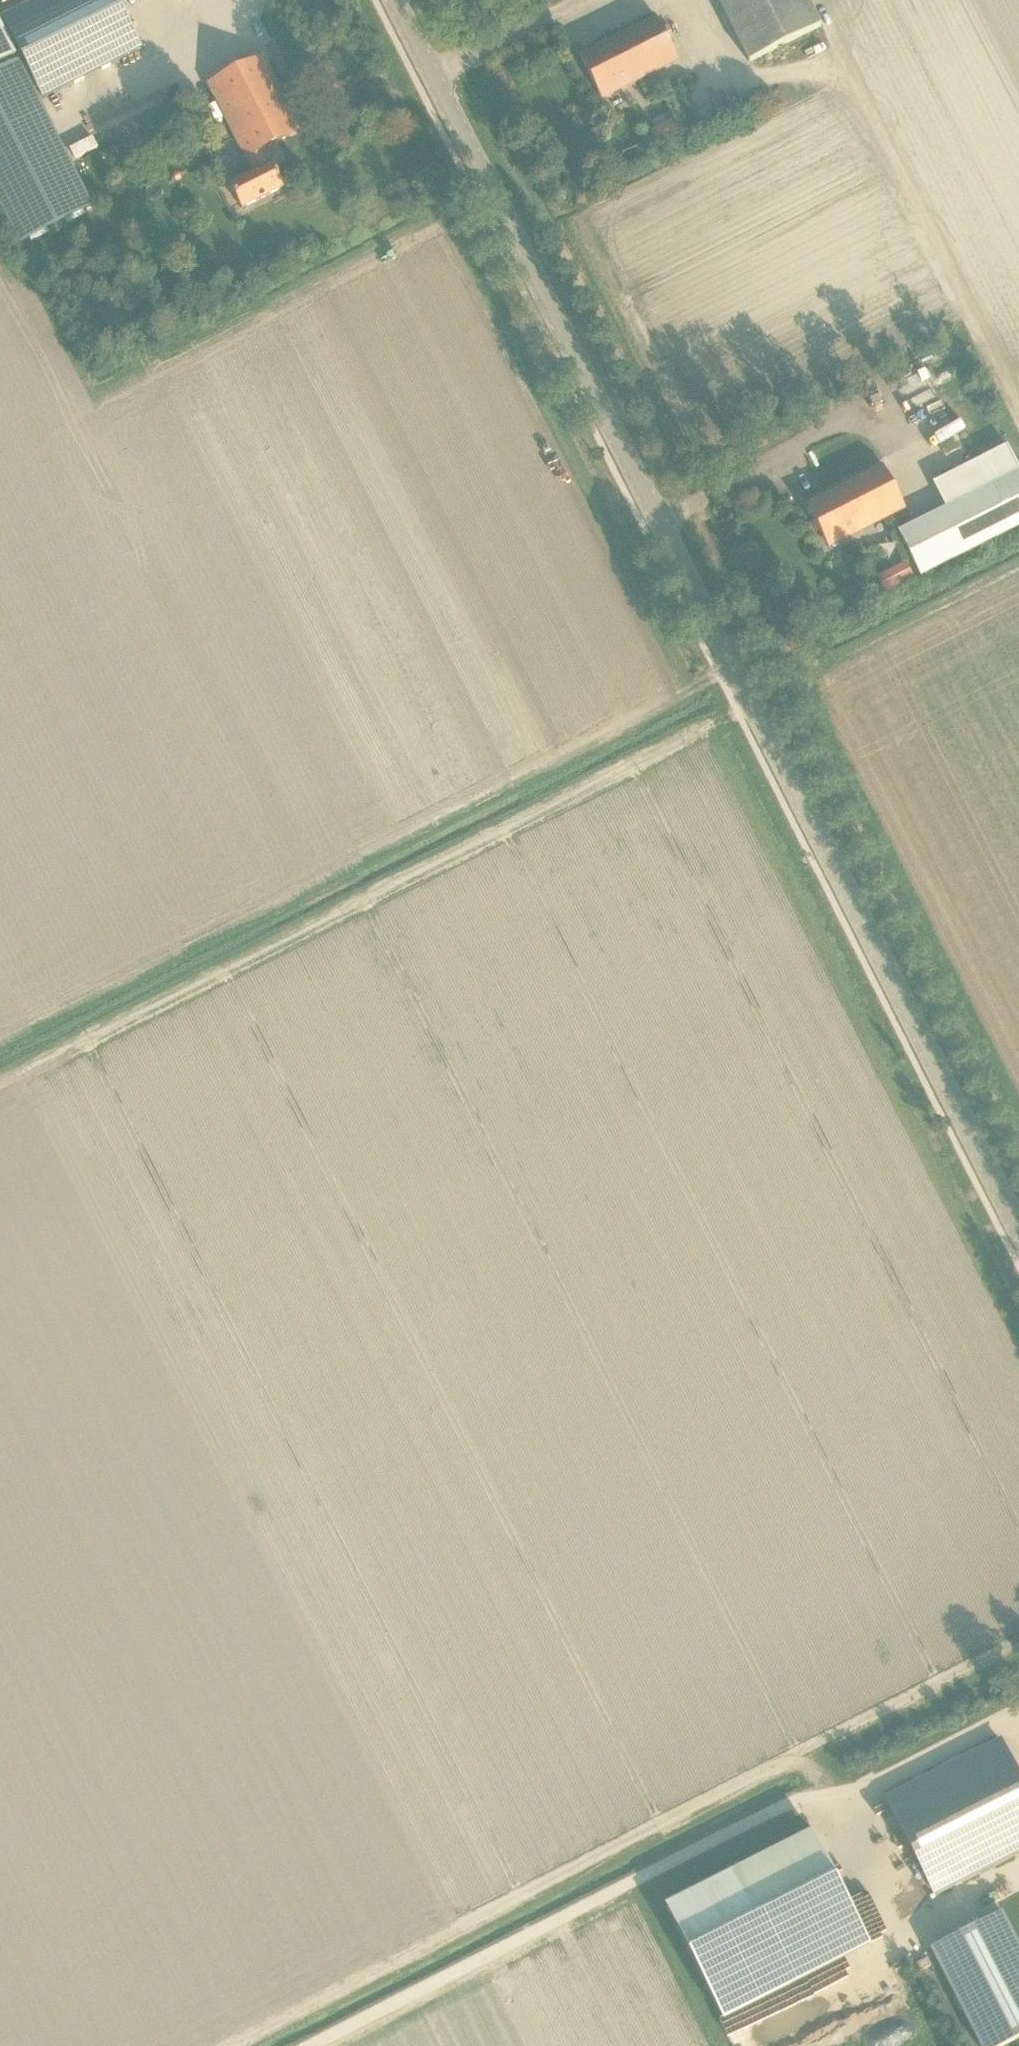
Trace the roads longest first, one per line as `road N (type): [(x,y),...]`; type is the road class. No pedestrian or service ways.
road 1 (unclassified): [(1018,1232),(394,0)]

